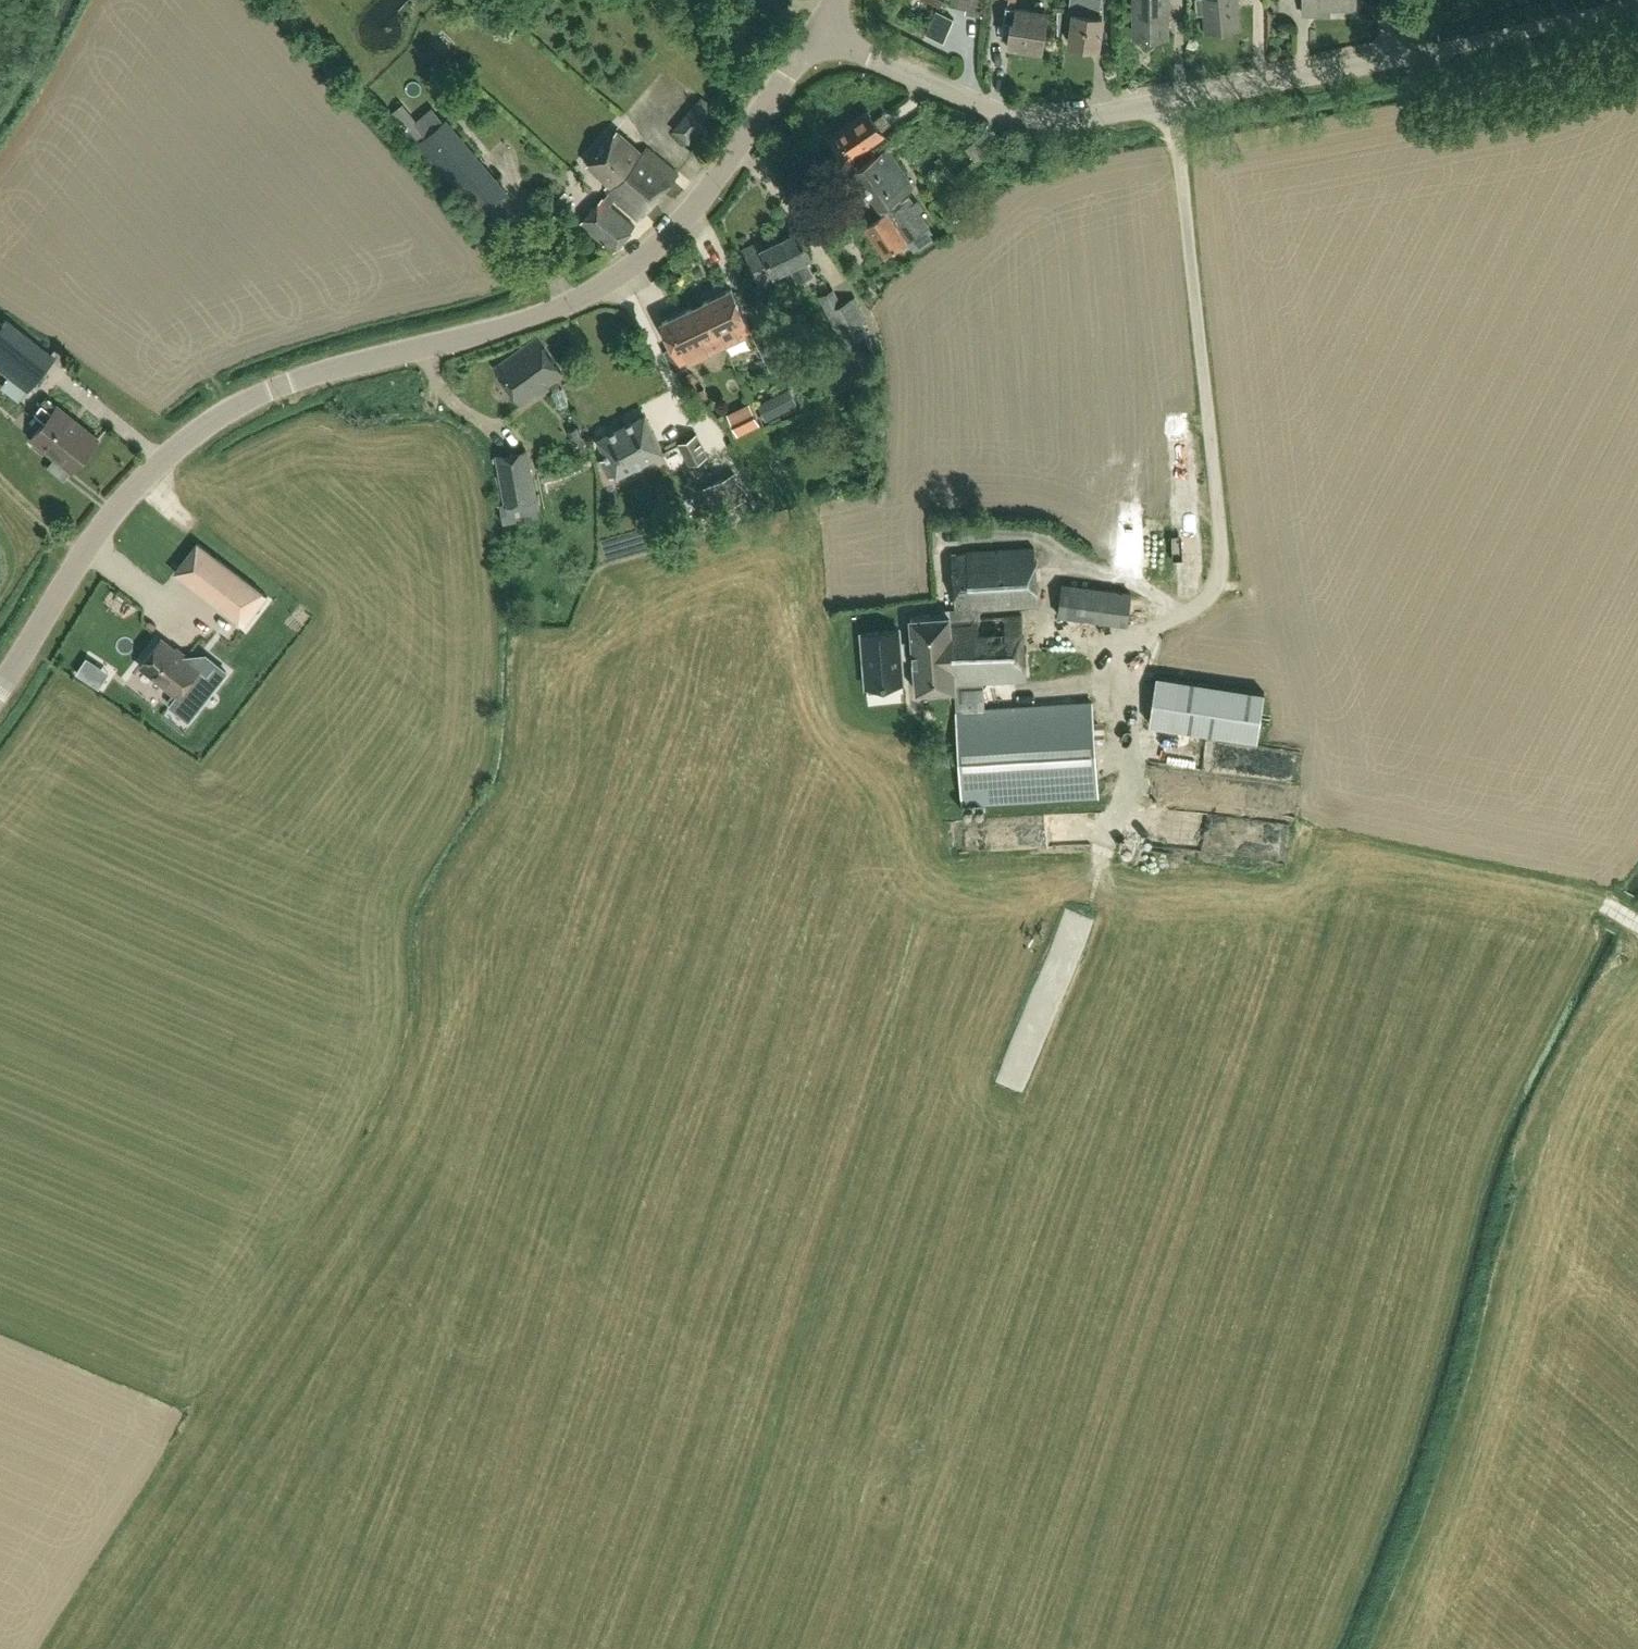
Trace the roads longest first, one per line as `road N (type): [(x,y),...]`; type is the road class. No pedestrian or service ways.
road 1 (tertiary): [(0,686),(105,521),(187,438),(288,381),(506,328),(614,281),(720,173),(819,27)]
road 2 (unclassified): [(1394,61),(1029,119),(899,72),(819,27)]
road 3 (unclassified): [(1637,7),(1394,61)]

